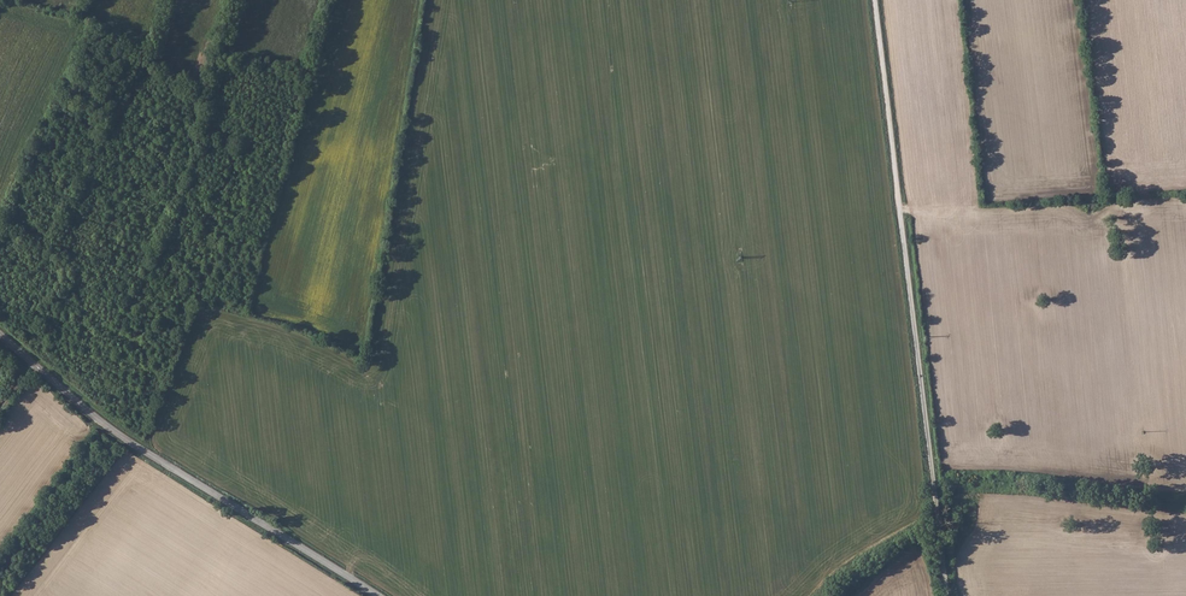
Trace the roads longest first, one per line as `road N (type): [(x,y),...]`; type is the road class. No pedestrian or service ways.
road 1 (unclassified): [(947,595),(875,0)]
road 2 (tertiary): [(0,334),(117,433),(379,595)]

